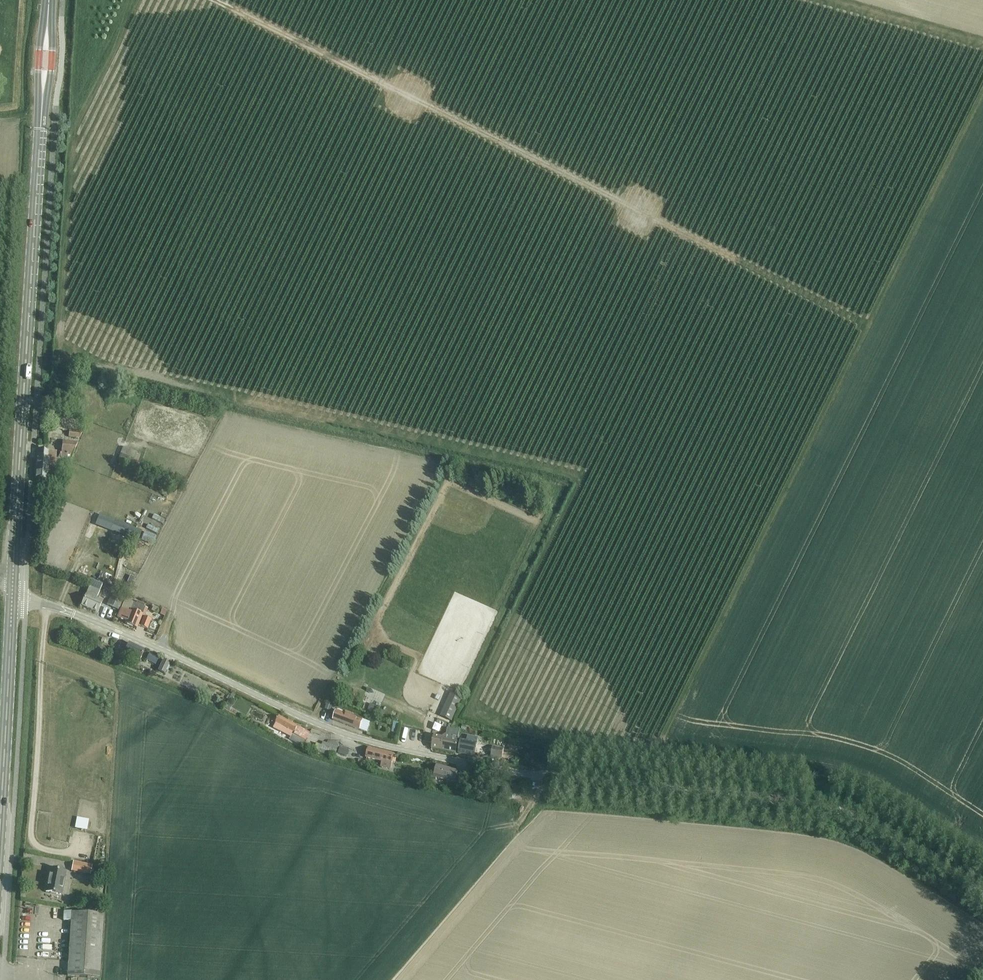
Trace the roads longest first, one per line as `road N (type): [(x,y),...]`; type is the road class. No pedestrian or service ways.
road 1 (unclassified): [(982,889),(830,807),(517,773),(374,743),(14,586)]
road 2 (secondary): [(14,586),(48,0)]
road 3 (secondary): [(0,803),(14,586)]

